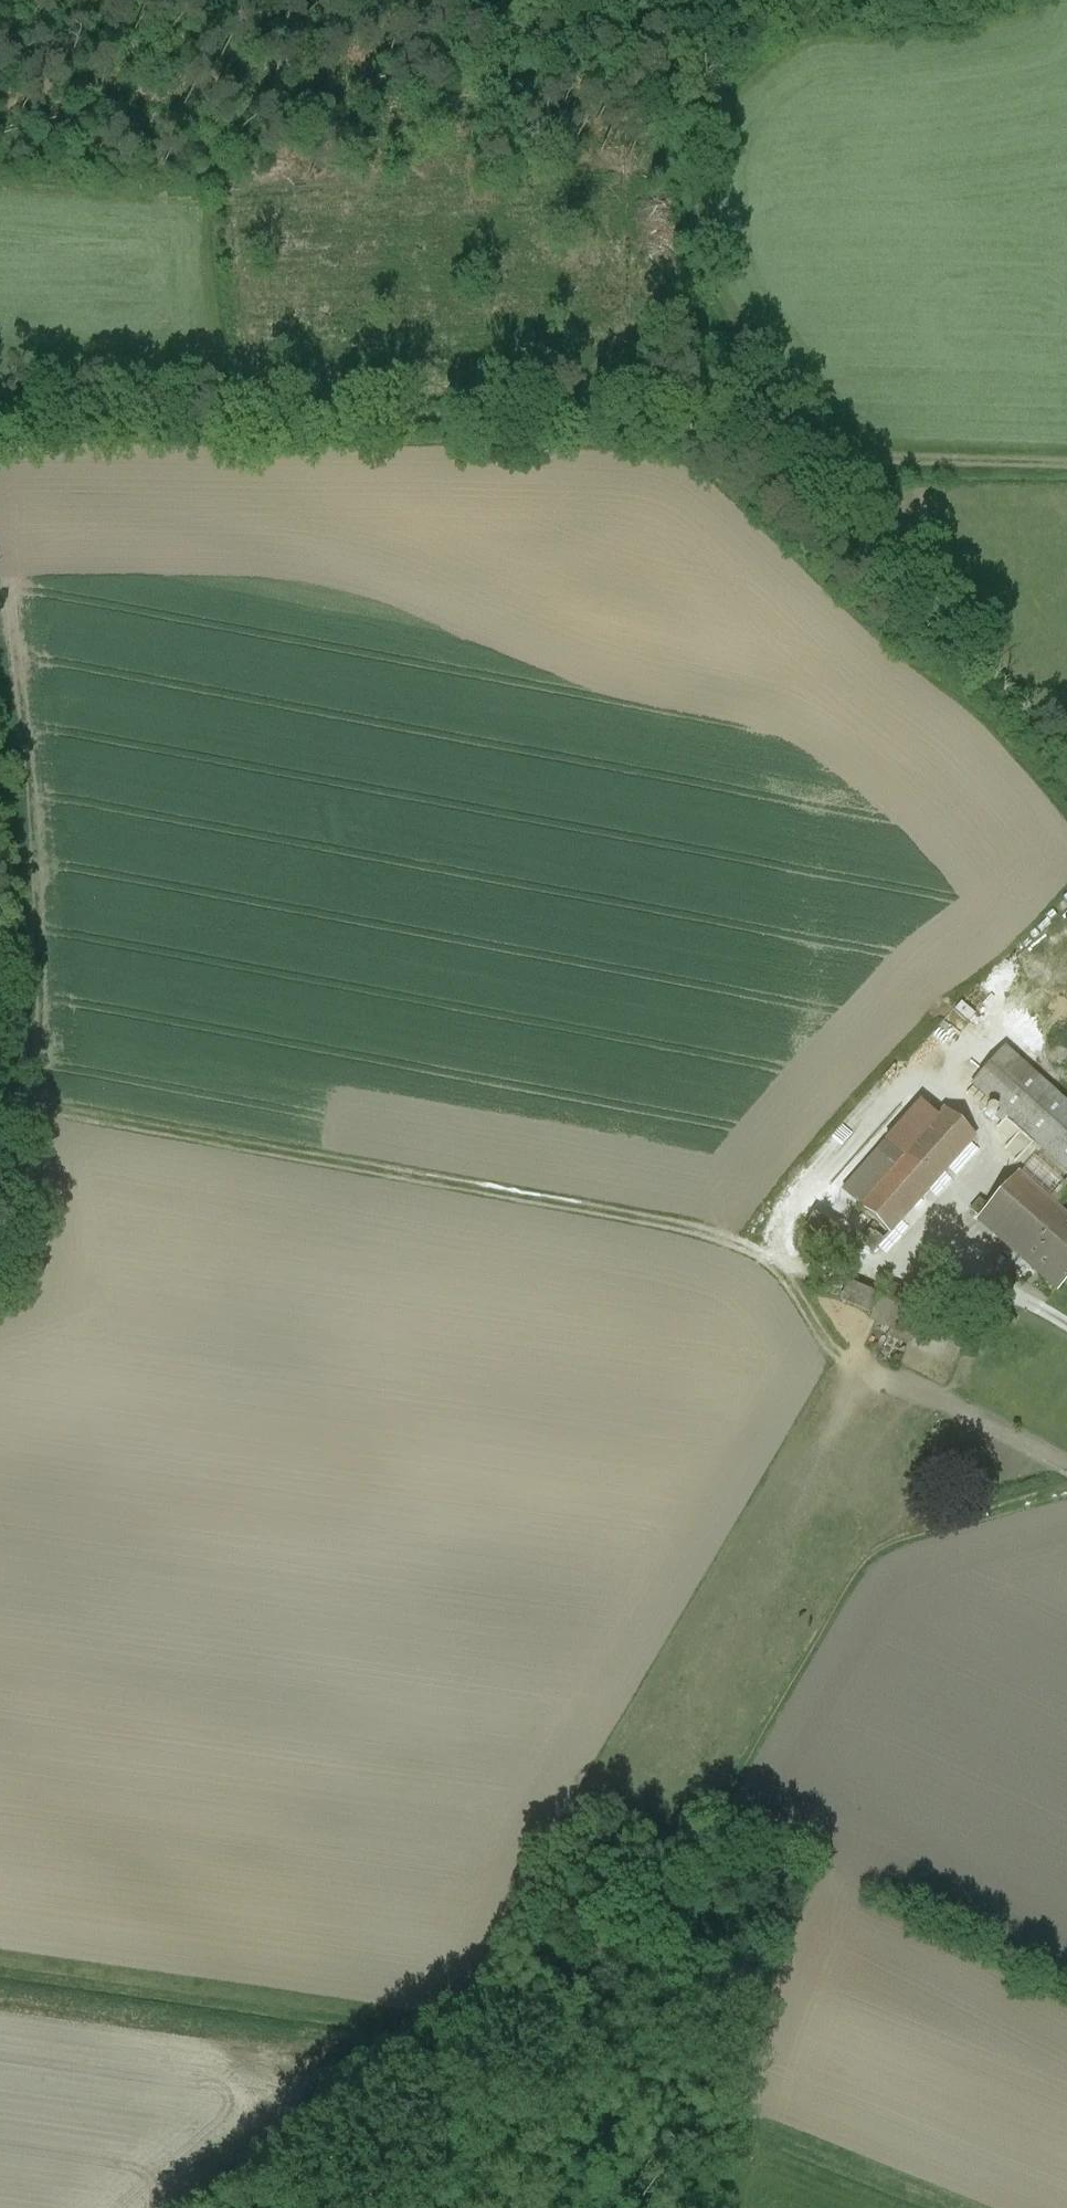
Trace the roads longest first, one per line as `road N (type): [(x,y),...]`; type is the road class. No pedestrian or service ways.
road 1 (track): [(26,1102),(751,1249),(788,1272),(840,1359),(1066,1461)]

